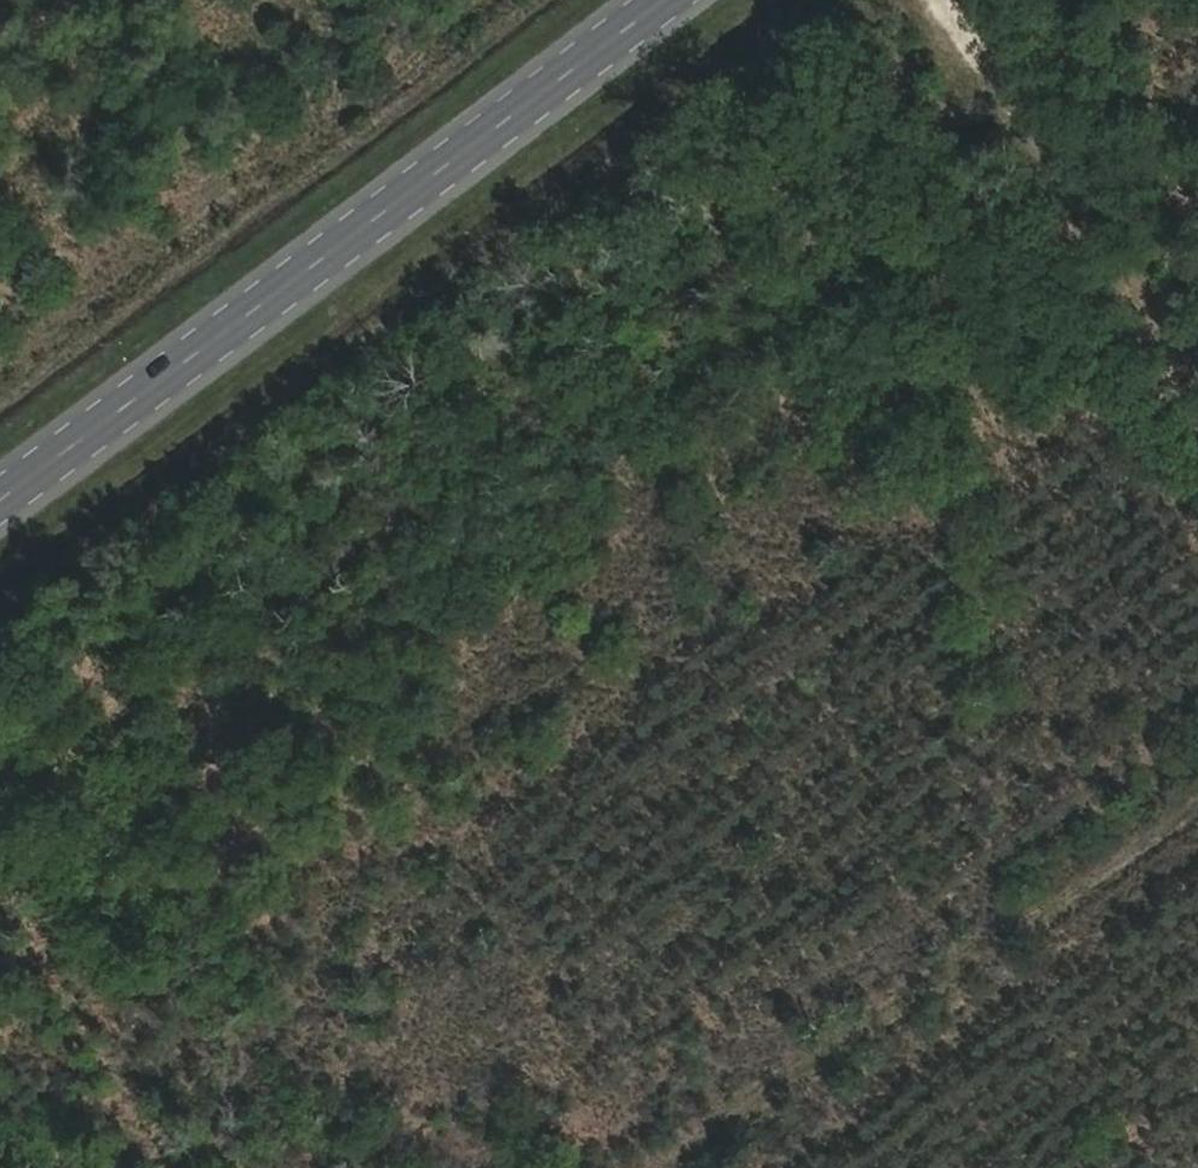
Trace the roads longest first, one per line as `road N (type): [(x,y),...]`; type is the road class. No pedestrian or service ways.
road 1 (primary): [(677,0),(0,497)]
road 2 (track): [(940,0),(1197,388)]

